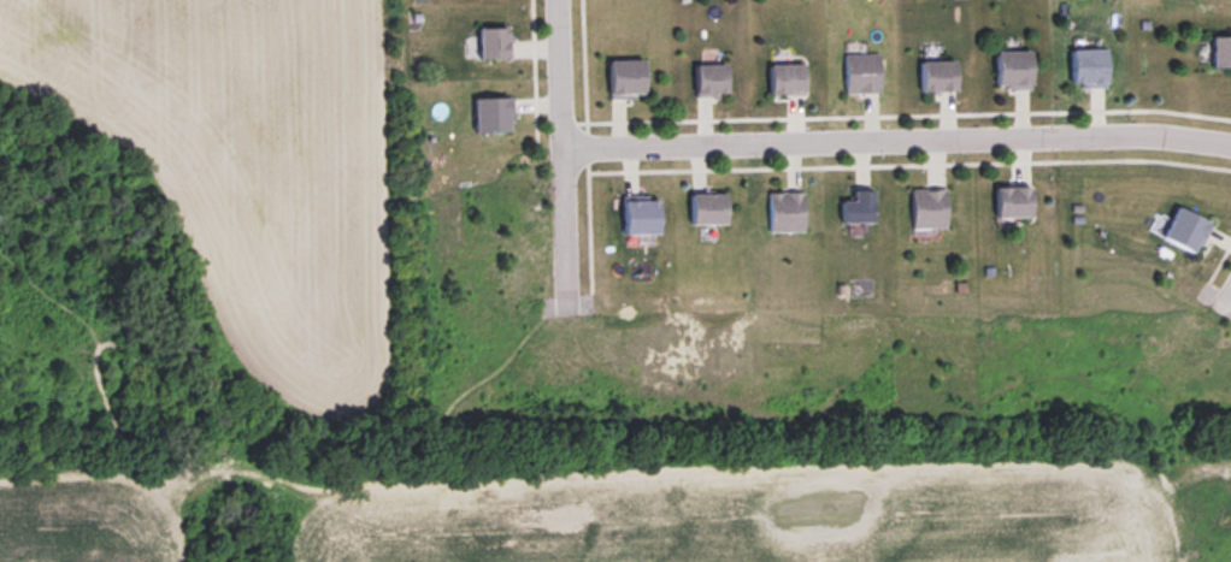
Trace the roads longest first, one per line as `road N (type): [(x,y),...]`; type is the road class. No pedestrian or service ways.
road 1 (residential): [(1230,147),(1102,135),(558,152)]
road 2 (residential): [(554,0),(561,309)]

